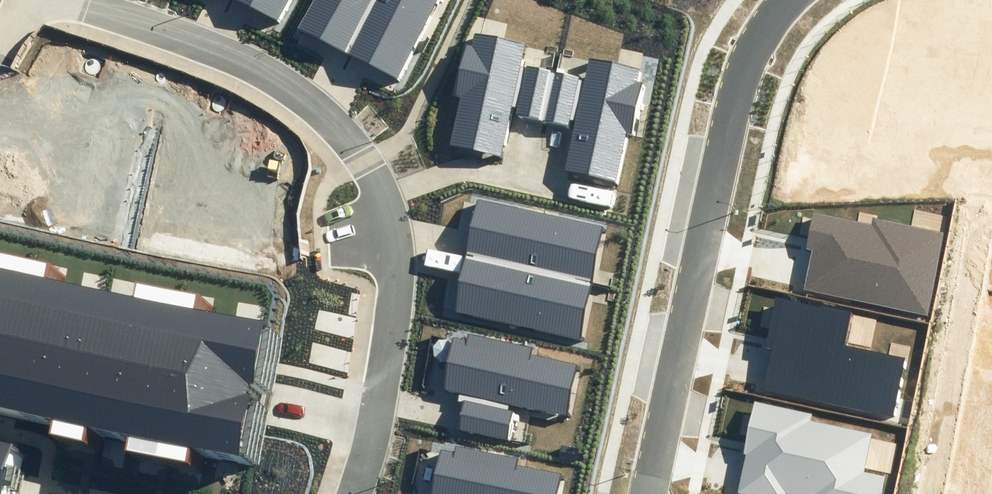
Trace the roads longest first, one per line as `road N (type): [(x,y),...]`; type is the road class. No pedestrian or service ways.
road 1 (residential): [(82,0),(254,64),(317,109),(367,162),(398,248),(396,296),(371,446),(355,493)]
road 2 (residential): [(649,493),(737,91),(755,45),(789,0)]

